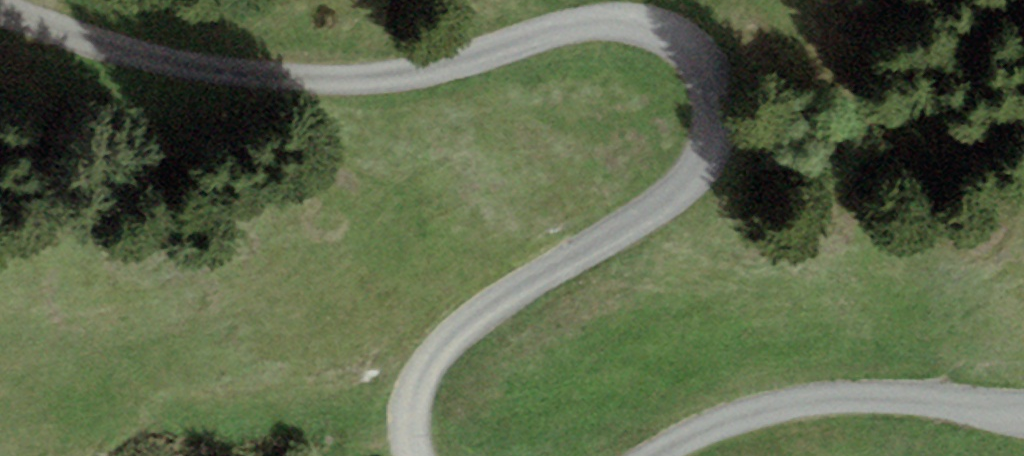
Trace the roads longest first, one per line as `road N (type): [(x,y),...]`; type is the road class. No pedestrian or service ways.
road 1 (track): [(0,14),(108,61),(288,92),(466,69),(603,26),(689,42),(723,111),(701,181),(453,338),(410,437),(416,455)]
road 2 (track): [(657,455),(800,401),(1023,405)]

